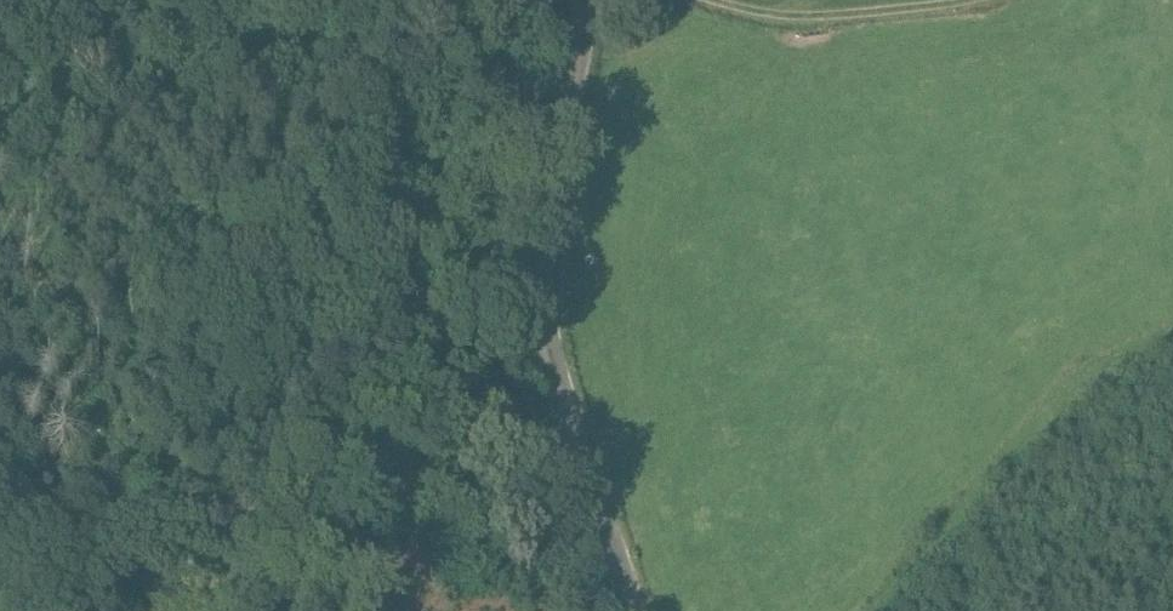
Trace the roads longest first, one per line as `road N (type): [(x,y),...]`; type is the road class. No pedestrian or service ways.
road 1 (track): [(583,0),(550,11),(488,75),(465,150),(375,290),(368,346),(383,391),(385,460),(373,521),(328,610)]
road 2 (unclassified): [(636,610),(555,358),(545,287),(596,0)]
road 3 (track): [(717,0),(818,14),(968,0)]

